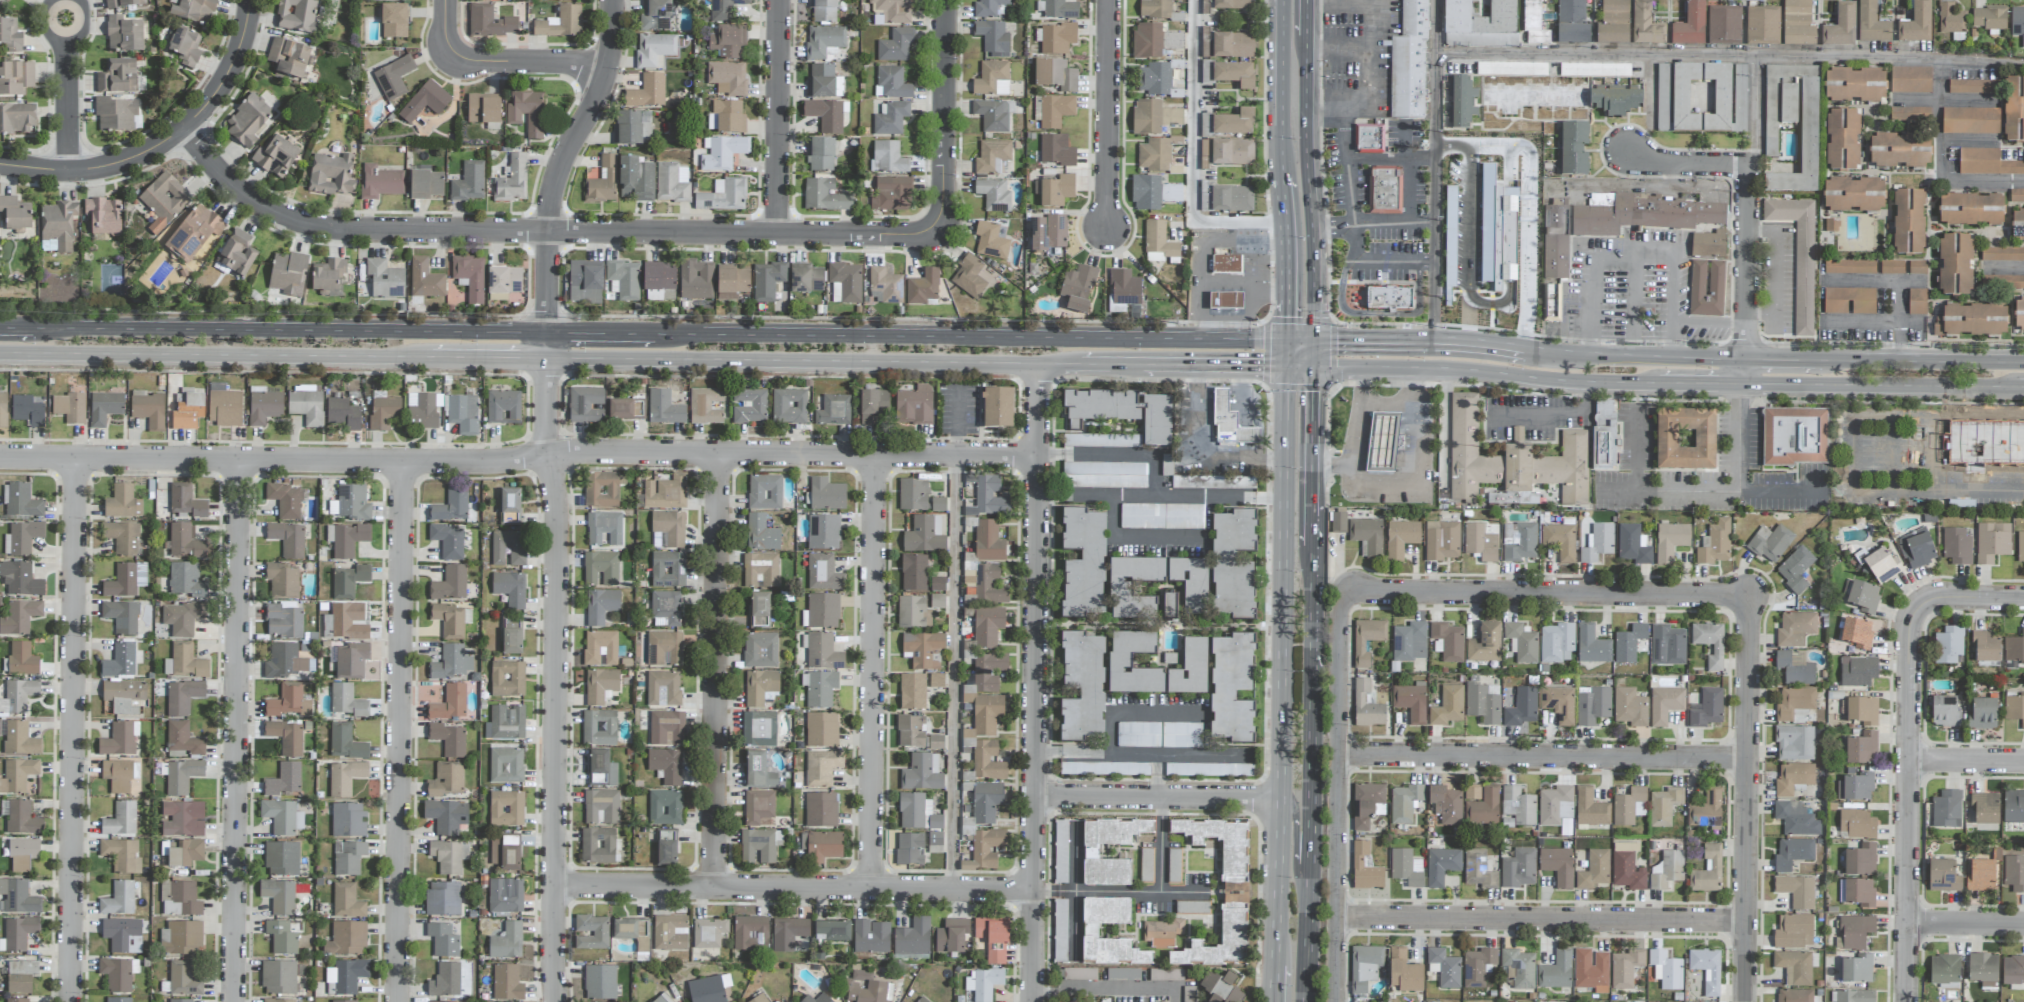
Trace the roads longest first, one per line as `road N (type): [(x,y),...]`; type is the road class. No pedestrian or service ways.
road 1 (residential): [(1039,457),(0,458)]
road 2 (residential): [(939,230),(906,238),(328,229),(282,215),(237,188),(189,128)]
road 3 (secondary): [(547,359),(1280,365)]
road 4 (residential): [(556,1001),(559,505),(547,359)]
road 5 (residential): [(1035,1001),(1041,362)]
road 6 (secondary): [(1282,339),(670,335)]
road 7 (secondary): [(1280,365),(1270,967)]
road 8 (residential): [(72,1001),(78,459)]
road 9 (residential): [(236,1001),(241,461)]
road 10 (residential): [(398,1001),(404,463)]
road 11 (secondary): [(547,333),(39,328)]
road 12 (residential): [(1034,891),(556,887)]
road 13 (residential): [(872,890),(877,455)]
road 14 (residential): [(716,888),(719,453)]
road 15 (secondary): [(0,352),(418,357)]
road 16 (residential): [(1749,922),(1339,919)]
road 17 (residential): [(1750,759),(1340,756)]
road 18 (residential): [(1338,1001),(1341,616),(1350,597)]
road 19 (residential): [(1746,604),(1730,596),(1350,597)]
road 20 (residential): [(1748,1001),(1746,604)]
road 21 (residential): [(1909,1001),(1910,657),(1919,612)]
road 22 (residential): [(547,333),(552,206),(564,161),(599,98),(614,0)]
road 23 (residential): [(251,0),(231,73),(172,141),(112,166),(0,166)]
road 24 (secondary): [(1313,365),(1655,383)]
road 25 (secondary): [(1310,1001),(1310,670)]
road 26 (secondary): [(1313,338),(1305,47)]
road 27 (secondary): [(1745,385),(2015,388)]
road 28 (secondary): [(1563,352),(1435,337),(1313,338)]
road 29 (residential): [(1276,799),(1036,798)]
road 30 (residential): [(778,234),(780,0)]
road 31 (residential): [(1106,231),(1110,0)]
road 32 (residential): [(939,230),(947,0)]
road 33 (residential): [(605,75),(586,65),(463,60),(446,37),(448,0)]
road 34 (residential): [(1745,359),(1749,166)]
road 35 (secondary): [(2023,363),(1835,361)]
road 36 (secondary): [(1745,359),(1563,352)]
road 37 (secondary): [(1282,0),(1281,180)]
road 38 (residential): [(69,169),(67,0)]
road 39 (secondary): [(1281,180),(1282,339)]
road 40 (secondary): [(1311,515),(1313,365)]
road 41 (secondary): [(418,357),(547,359)]
road 42 (secondary): [(670,335),(547,333)]
road 43 (secondary): [(1310,670),(1310,547)]
road 44 (residential): [(1749,166),(1660,165),(1628,155)]

